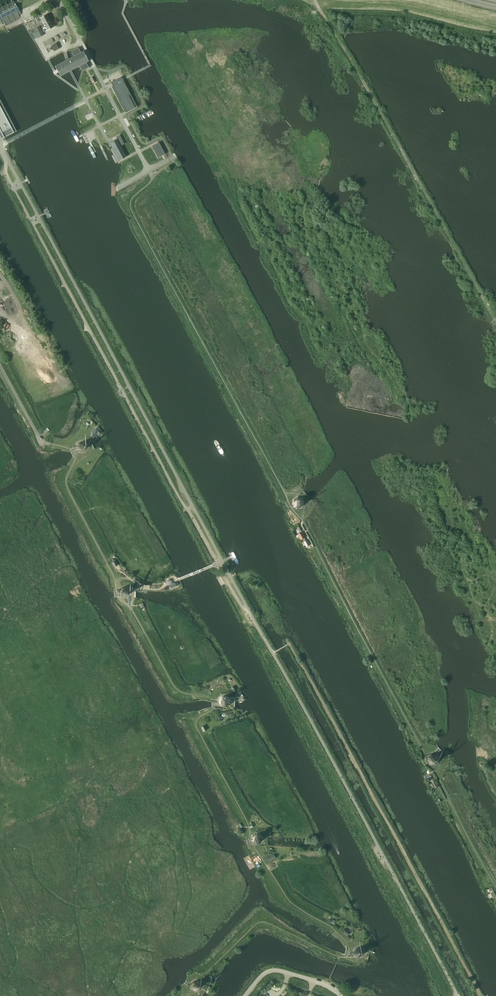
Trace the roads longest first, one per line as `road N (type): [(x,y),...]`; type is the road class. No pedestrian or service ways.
road 1 (track): [(495,322),(323,16)]

